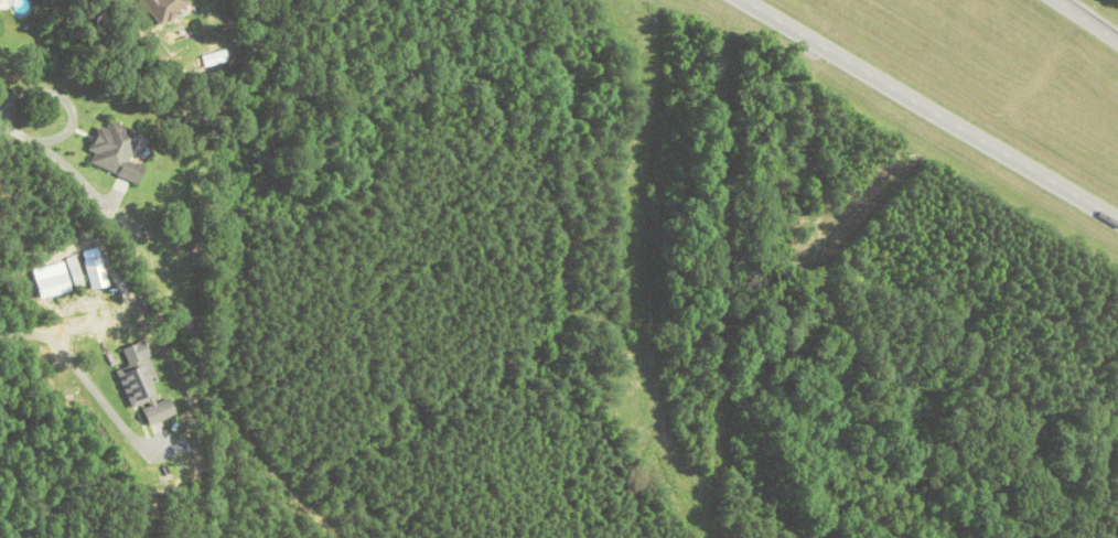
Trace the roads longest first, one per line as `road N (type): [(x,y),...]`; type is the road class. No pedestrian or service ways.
road 1 (trunk): [(739,0),(1117,221)]

